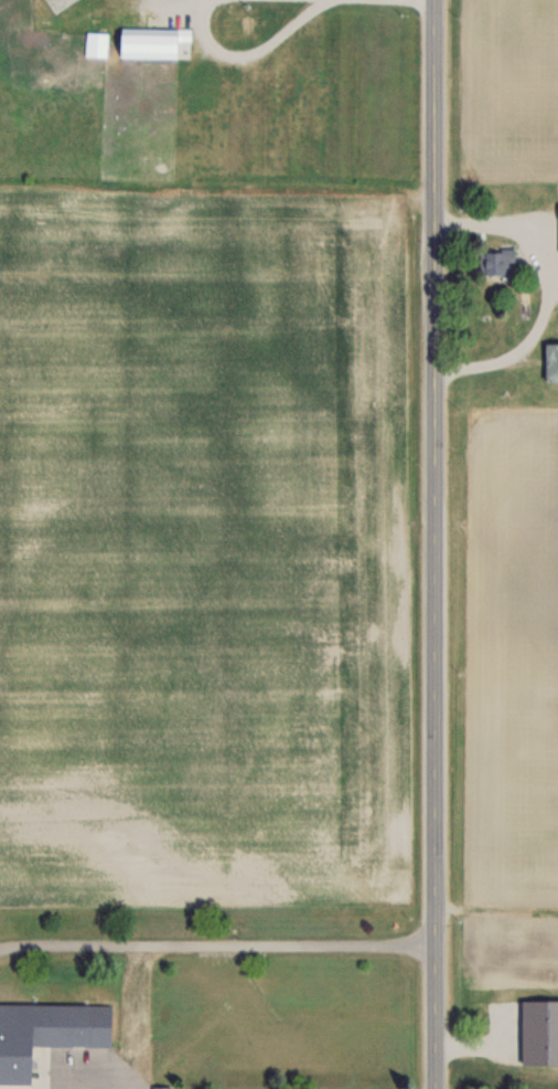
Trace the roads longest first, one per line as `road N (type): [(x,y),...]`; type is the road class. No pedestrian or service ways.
road 1 (residential): [(438,1088),(437,0)]

